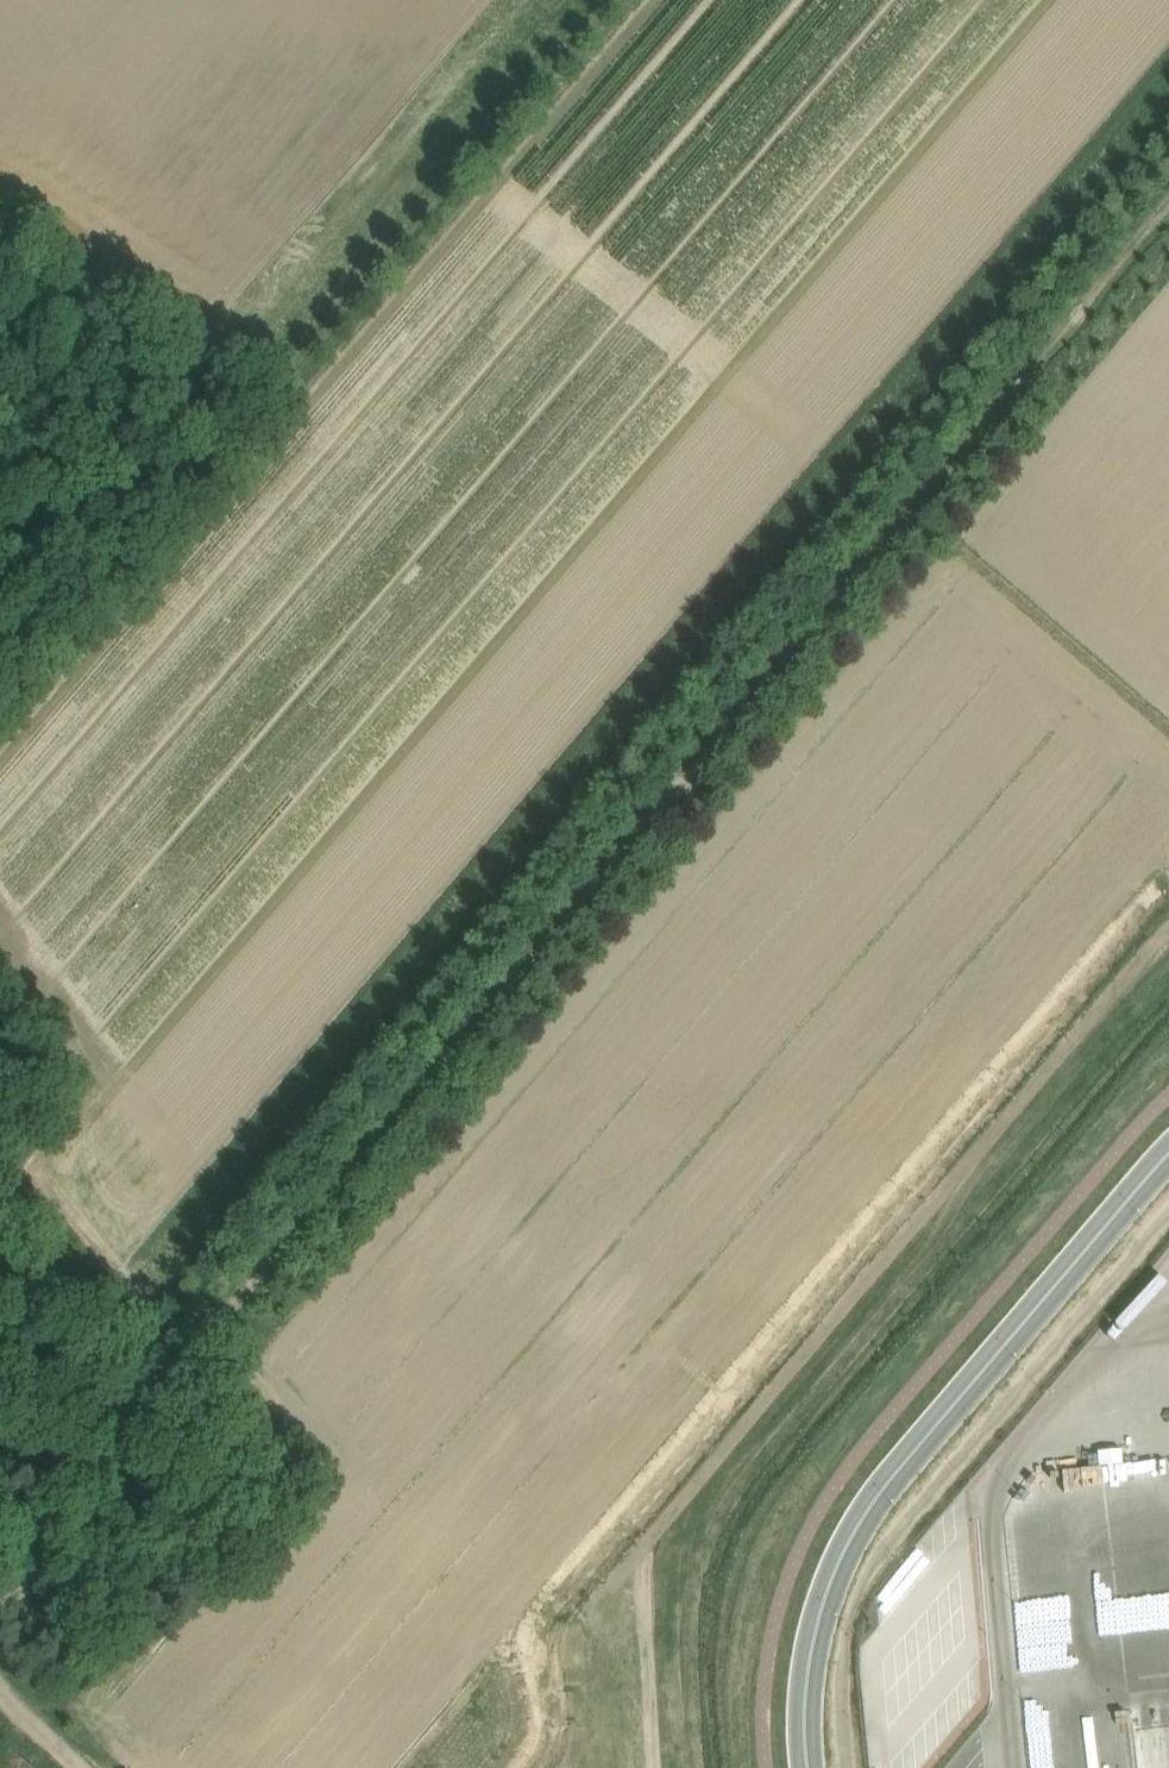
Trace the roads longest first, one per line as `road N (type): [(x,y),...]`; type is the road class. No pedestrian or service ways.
road 1 (tertiary): [(1168,1156),(887,1477),(826,1583),(803,1680),(806,1767)]
road 2 (unclassified): [(89,1767),(0,1679)]

